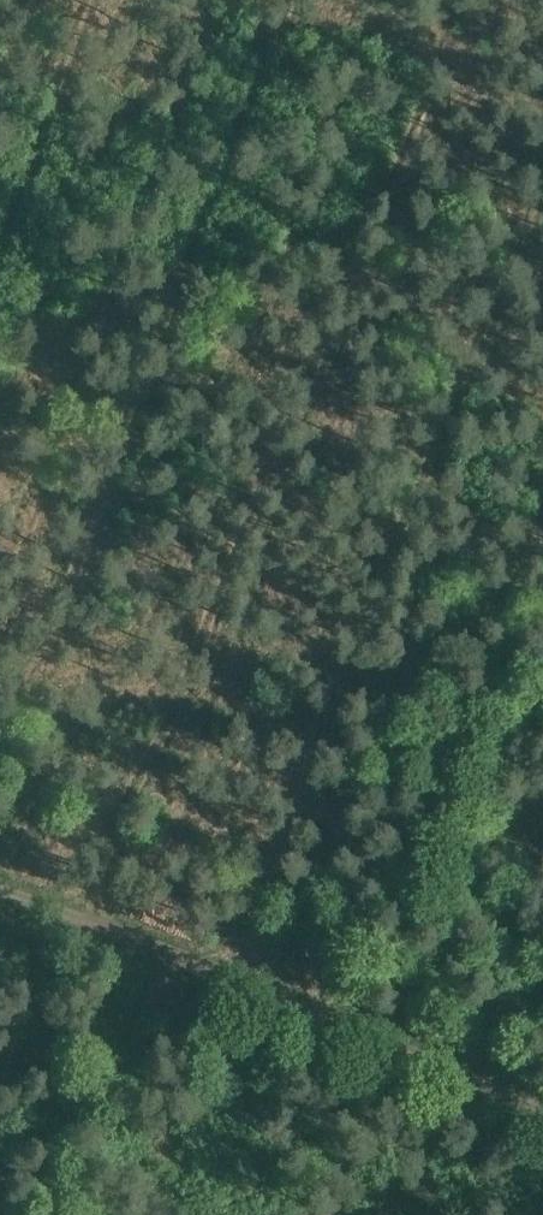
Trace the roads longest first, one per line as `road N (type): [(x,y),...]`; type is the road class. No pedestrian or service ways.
road 1 (track): [(542,1089),(0,878)]

